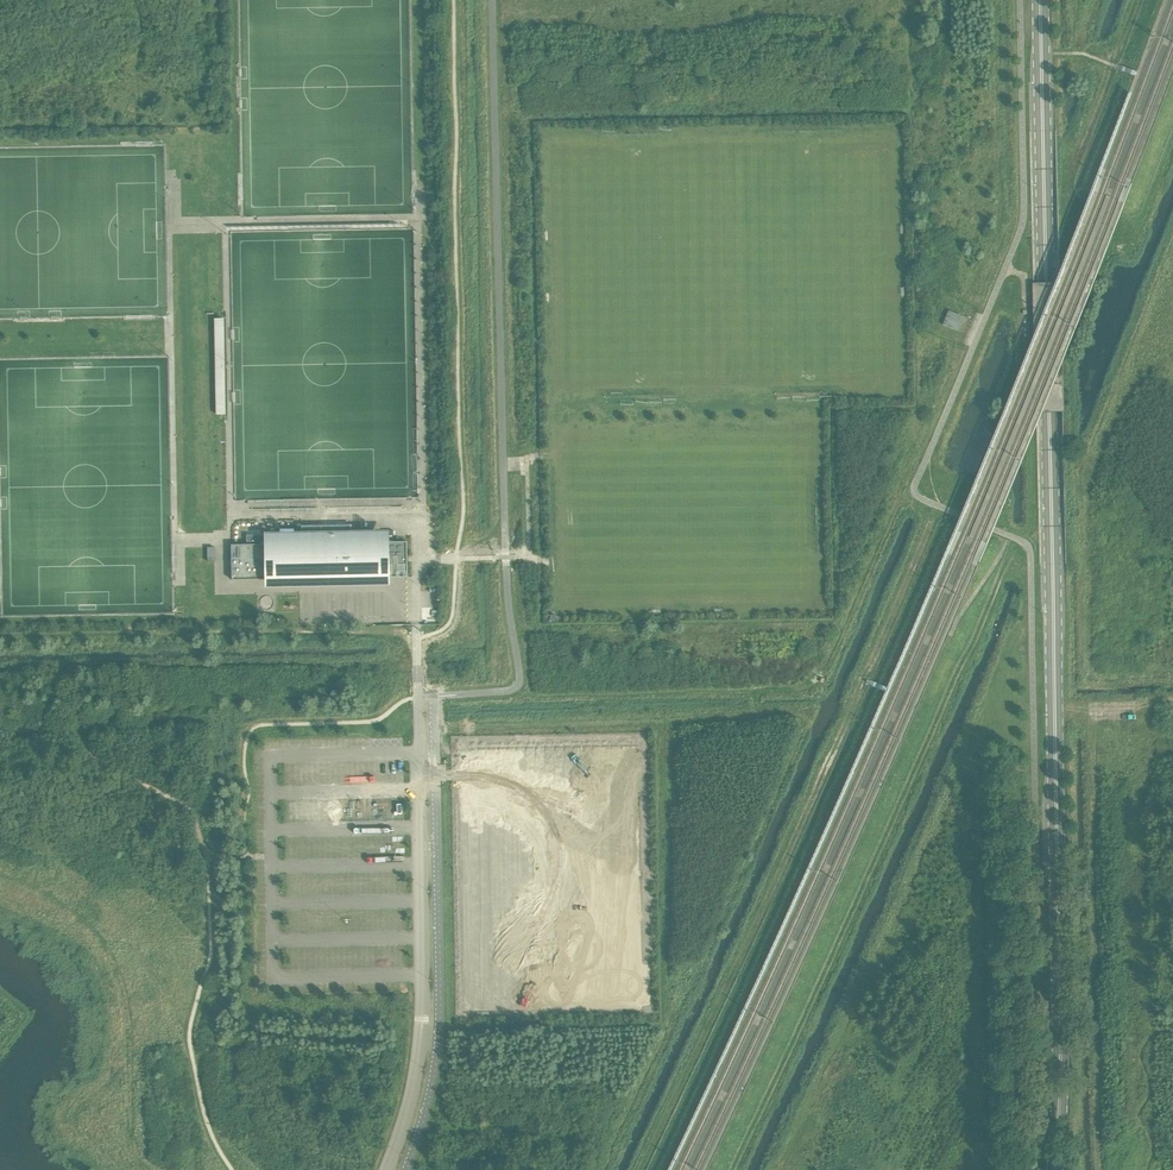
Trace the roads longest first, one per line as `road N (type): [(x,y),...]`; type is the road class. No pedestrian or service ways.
road 1 (primary): [(1055,1169),(1061,1028),(1040,0)]
road 2 (unclassified): [(389,1169),(422,1044),(416,630)]

